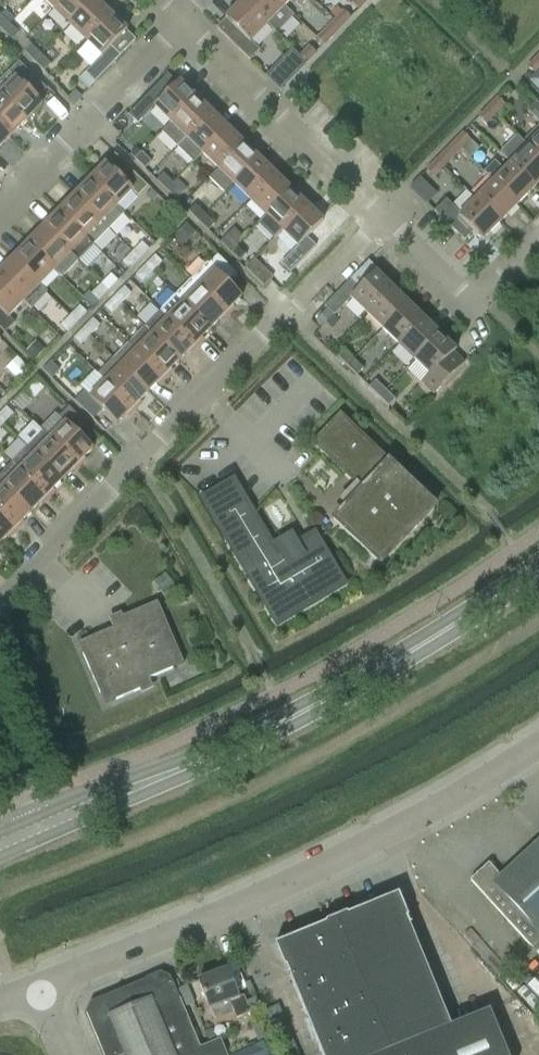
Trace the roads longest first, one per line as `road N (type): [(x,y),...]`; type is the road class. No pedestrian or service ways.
road 1 (unclassified): [(43,989),(309,883),(538,743)]
road 2 (residential): [(0,596),(385,221)]
road 3 (tertiary): [(227,751),(385,670),(538,569)]
road 4 (residential): [(385,221),(181,21)]
road 5 (residential): [(0,215),(181,21)]
road 6 (tertiary): [(227,751),(29,820)]
road 7 (tertiary): [(37,839),(227,751)]

